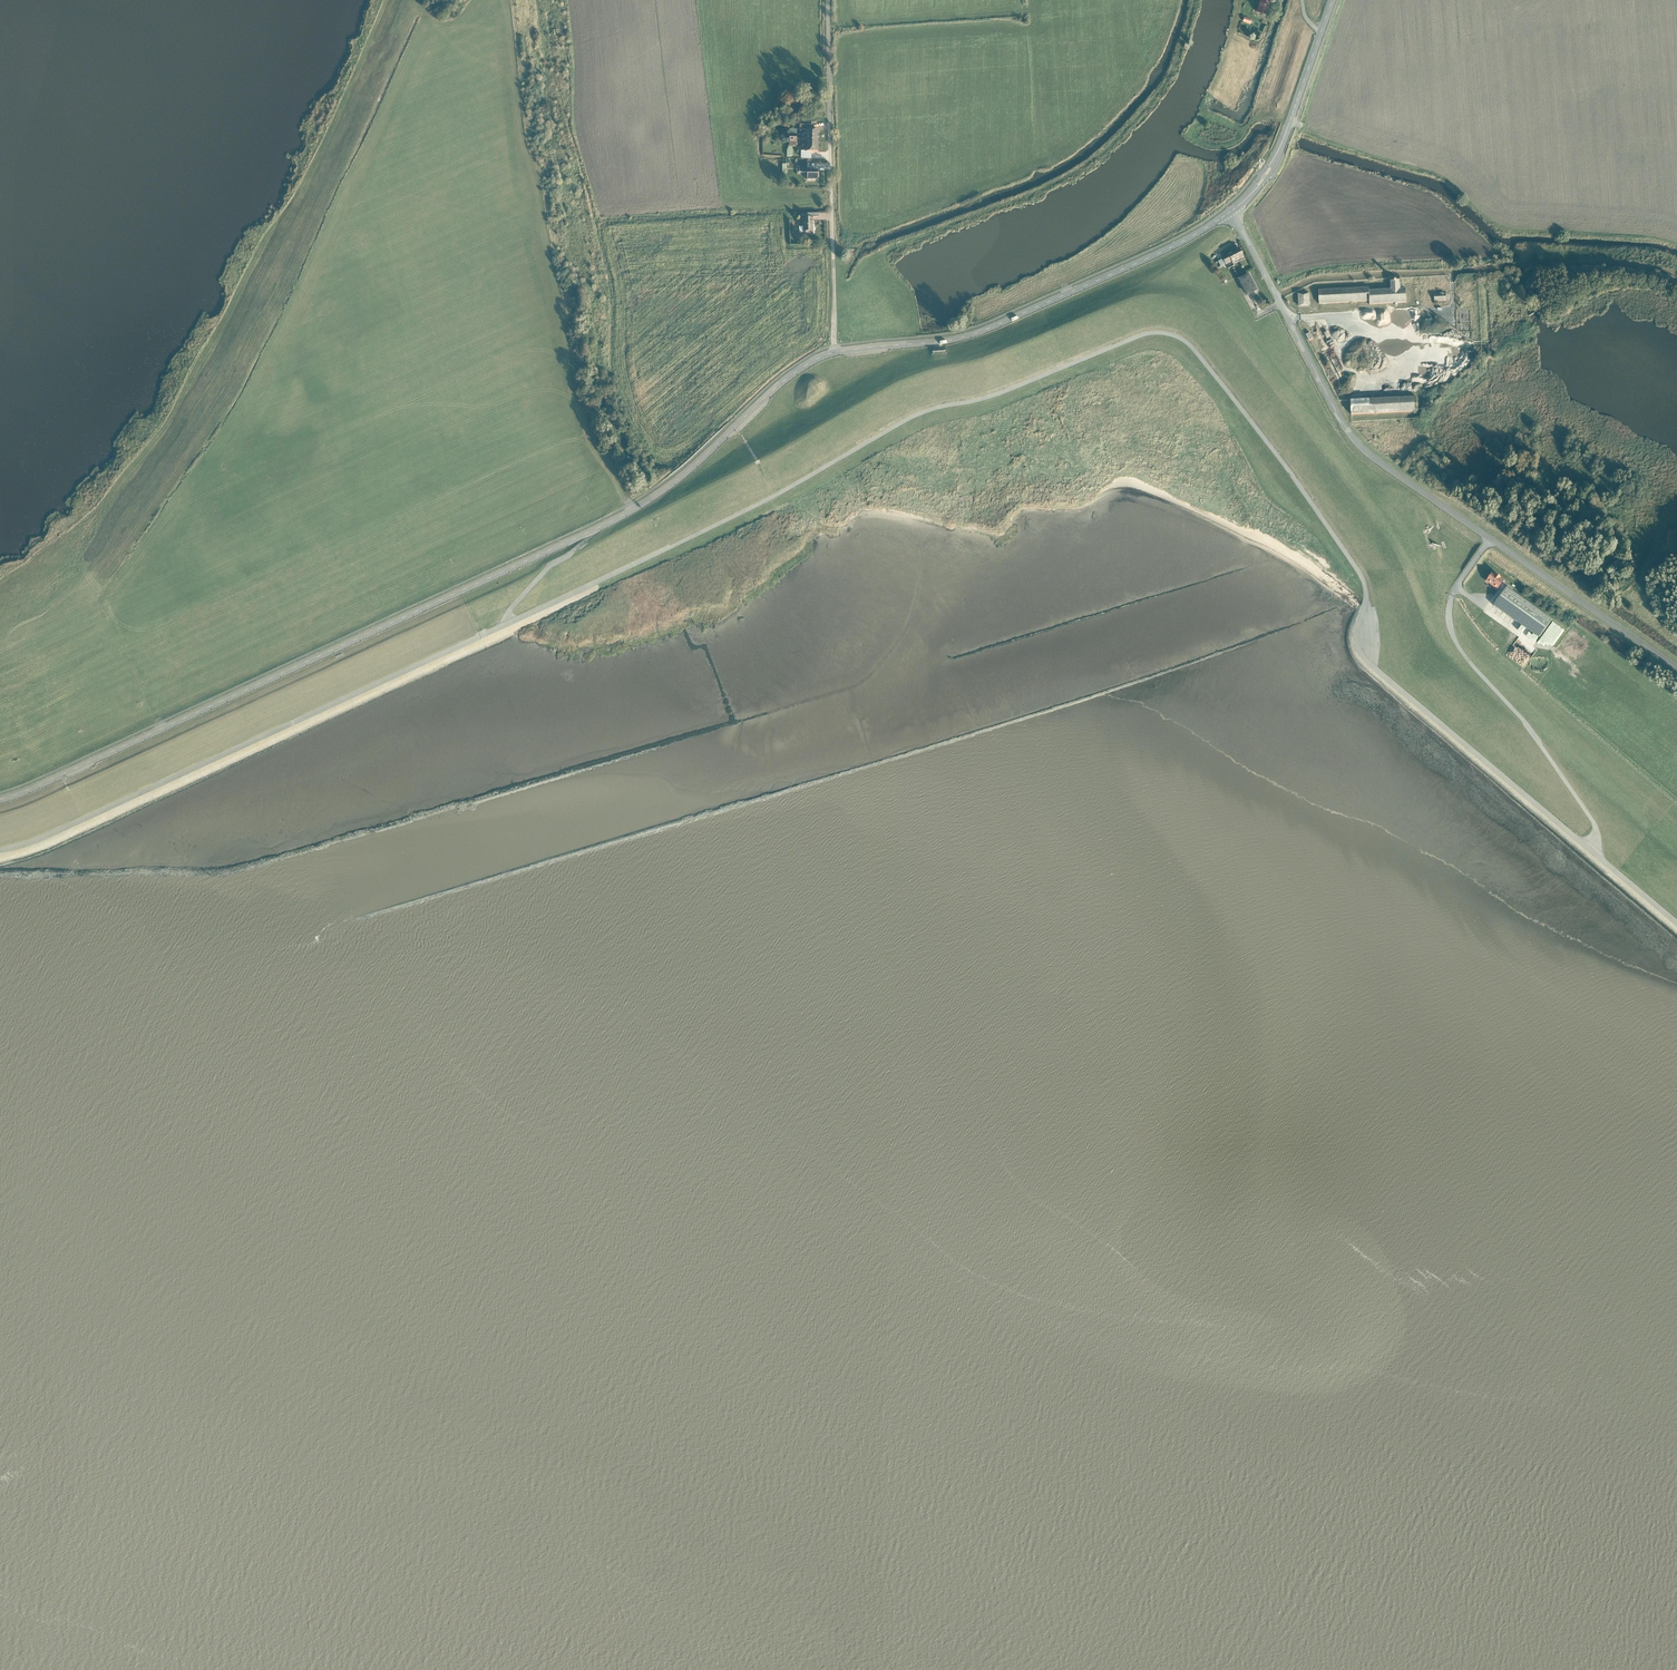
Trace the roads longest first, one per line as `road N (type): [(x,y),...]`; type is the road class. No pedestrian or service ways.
road 1 (track): [(1590,850),(1369,664),(1357,641),(1367,599),(1357,570),(1197,351),(1154,333),(912,418),(762,504),(599,582),(125,802),(0,851)]
road 2 (residential): [(0,802),(633,512),(817,360),(983,331),(1231,214)]
road 3 (residential): [(1676,669),(1362,448),(1231,214)]
road 4 (track): [(1490,541),(1453,594),(1455,639),(1593,823),(1590,850)]
road 5 (track): [(834,352),(828,0)]
road 6 (residential): [(1231,214),(1278,152),(1333,0)]

